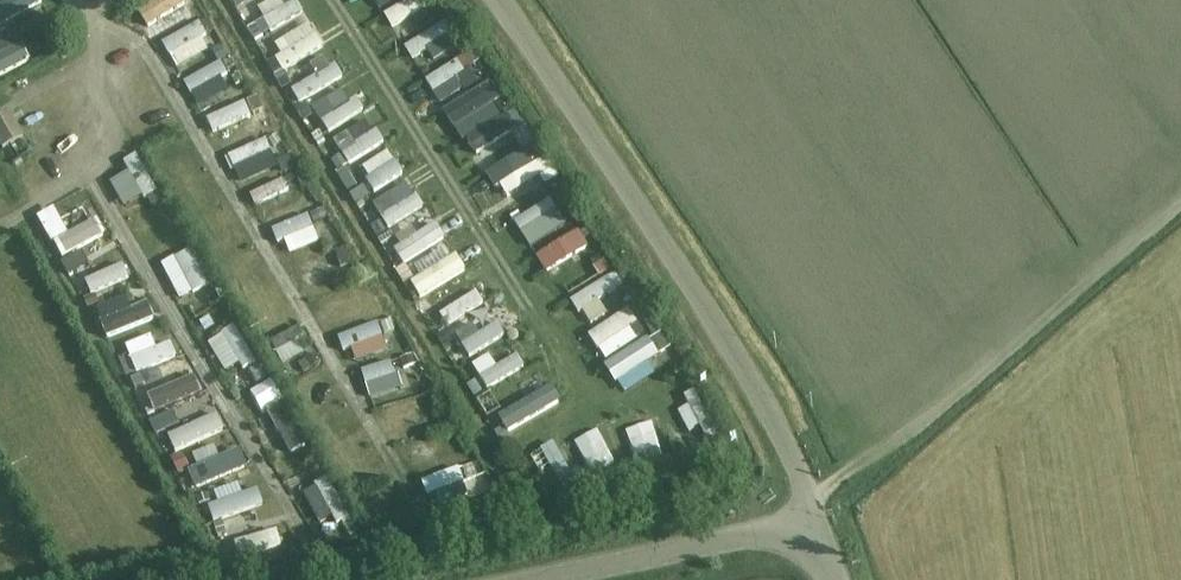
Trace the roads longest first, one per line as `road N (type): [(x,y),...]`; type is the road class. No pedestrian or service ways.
road 1 (unclassified): [(813,519),(798,472),(745,374),(500,0)]
road 2 (unclassified): [(524,579),(813,519)]

